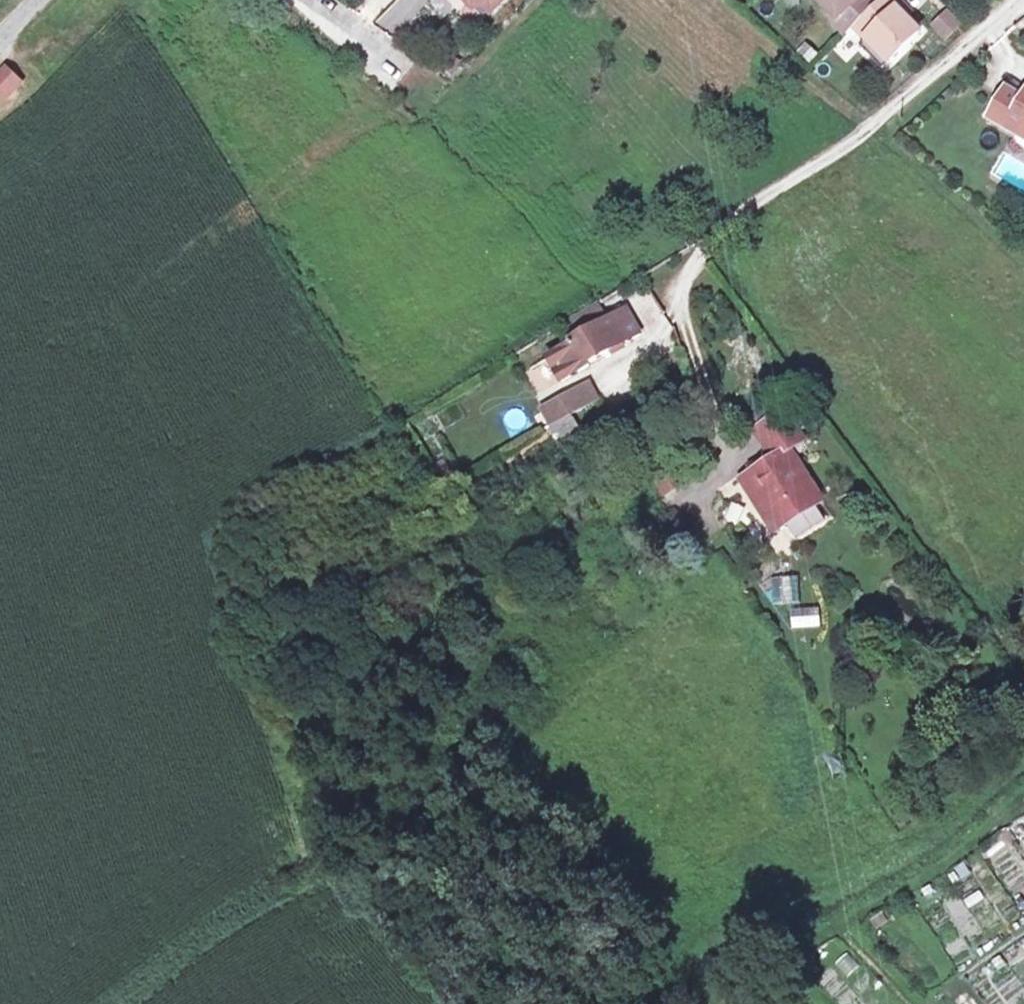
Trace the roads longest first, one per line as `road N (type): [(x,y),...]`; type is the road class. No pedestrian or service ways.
road 1 (unclassified): [(703,251),(893,121),(1023,2)]

